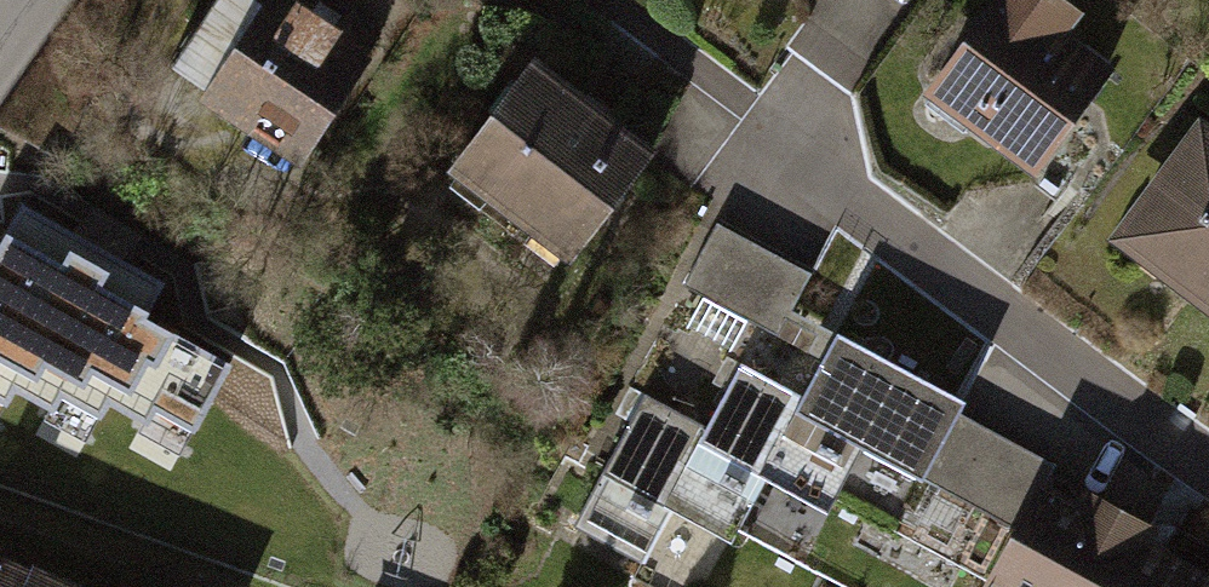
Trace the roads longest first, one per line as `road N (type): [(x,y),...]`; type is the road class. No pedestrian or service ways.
road 1 (residential): [(779,150),(1208,457)]

